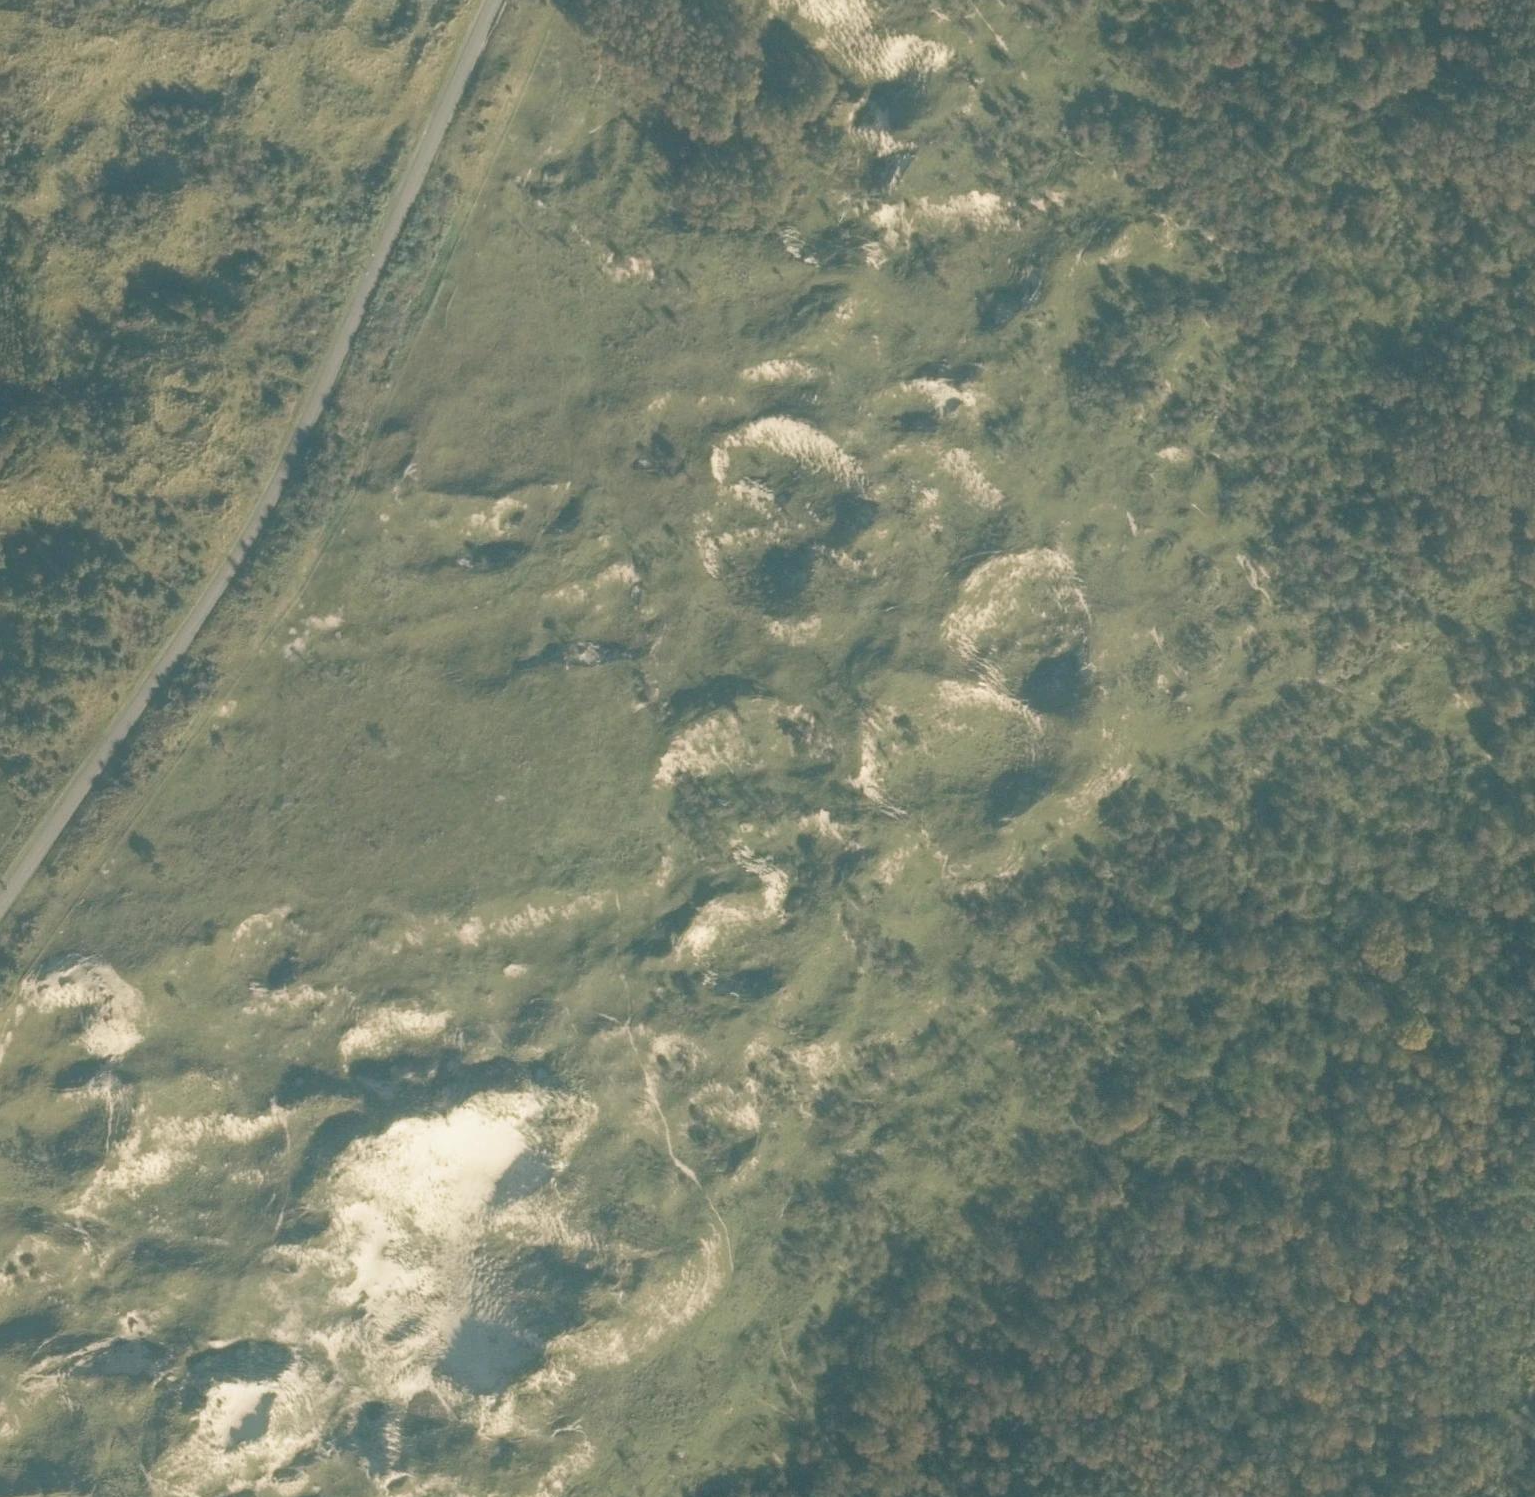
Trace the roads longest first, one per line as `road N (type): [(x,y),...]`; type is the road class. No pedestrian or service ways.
road 1 (unclassified): [(0,903),(267,502),(493,0)]

